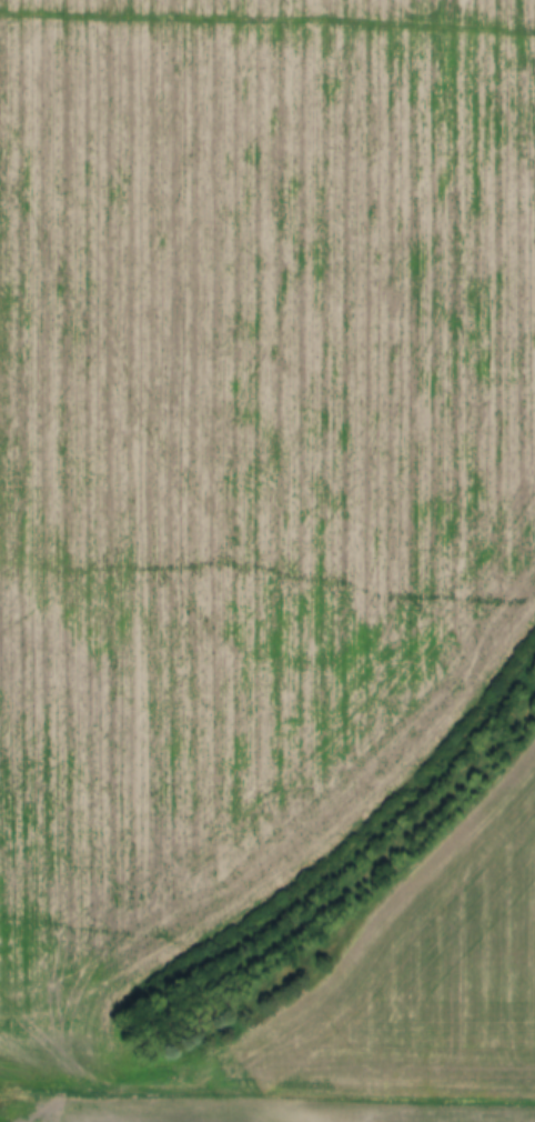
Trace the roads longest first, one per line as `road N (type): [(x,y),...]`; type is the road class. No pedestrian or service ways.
road 1 (track): [(534,42),(0,19)]
road 2 (track): [(534,1098),(0,1076)]

